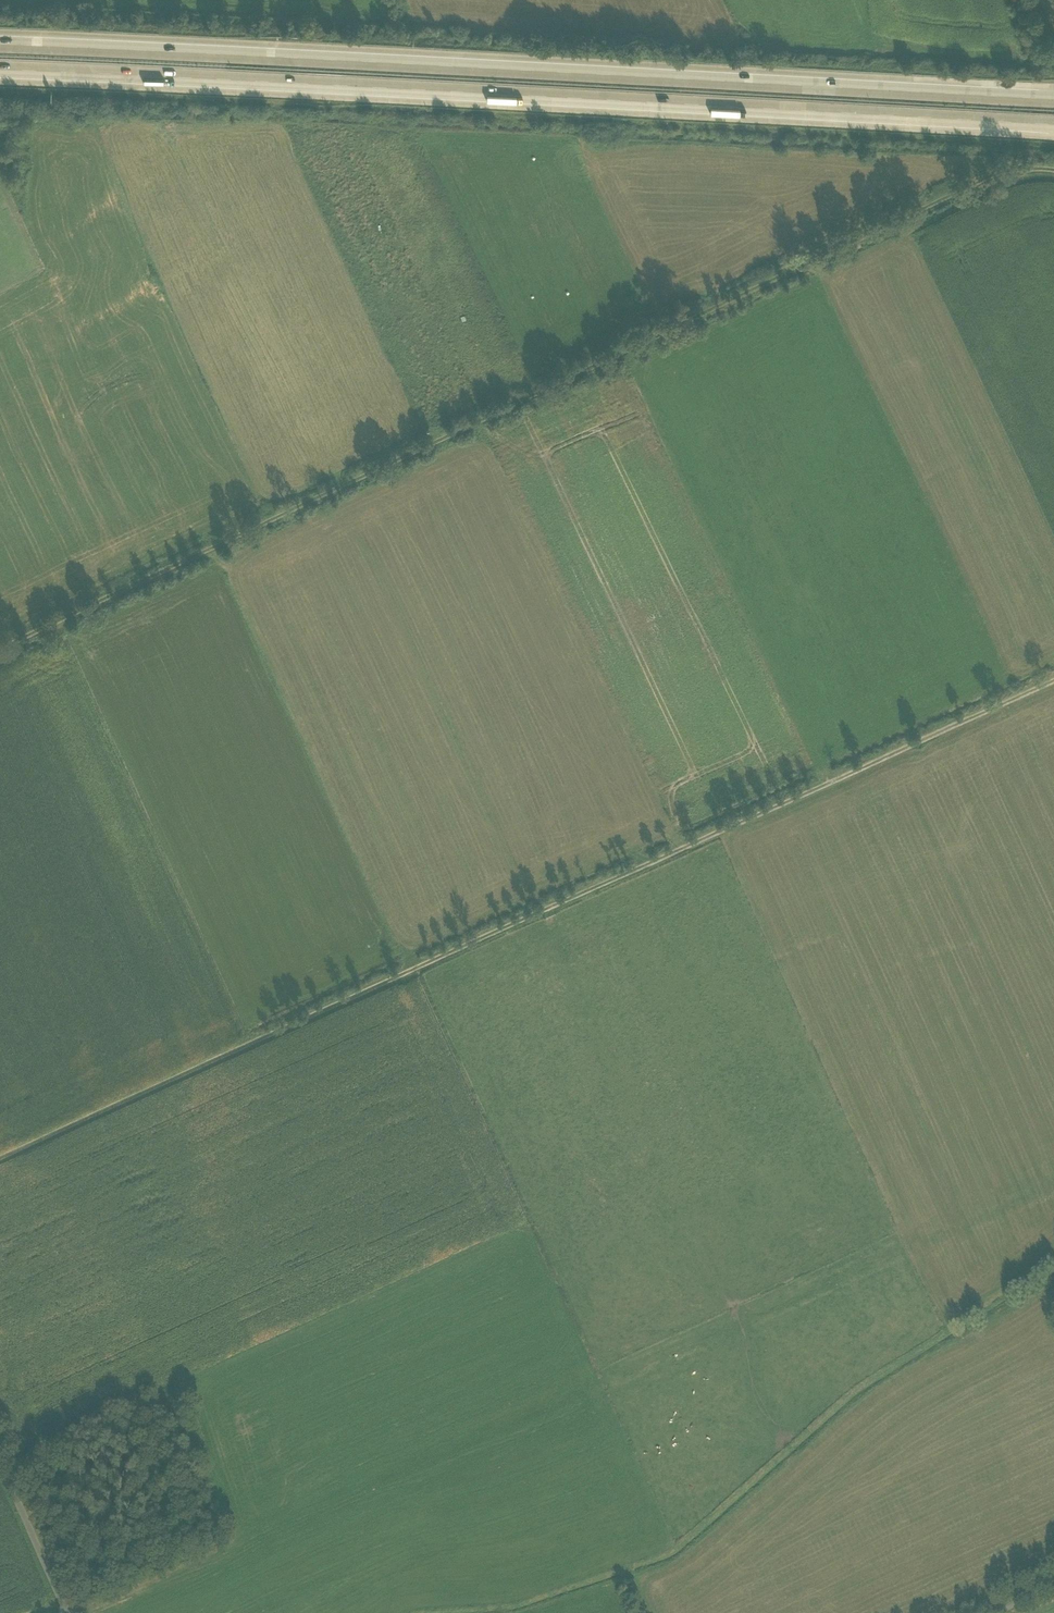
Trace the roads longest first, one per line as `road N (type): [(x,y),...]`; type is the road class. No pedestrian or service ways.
road 1 (track): [(0,644),(1001,167),(1053,168)]
road 2 (track): [(1053,680),(0,1156)]
road 3 (motorway): [(1053,99),(0,41)]
road 4 (motorway): [(0,67),(1053,124)]
road 5 (unclassified): [(0,1466),(65,1612)]

